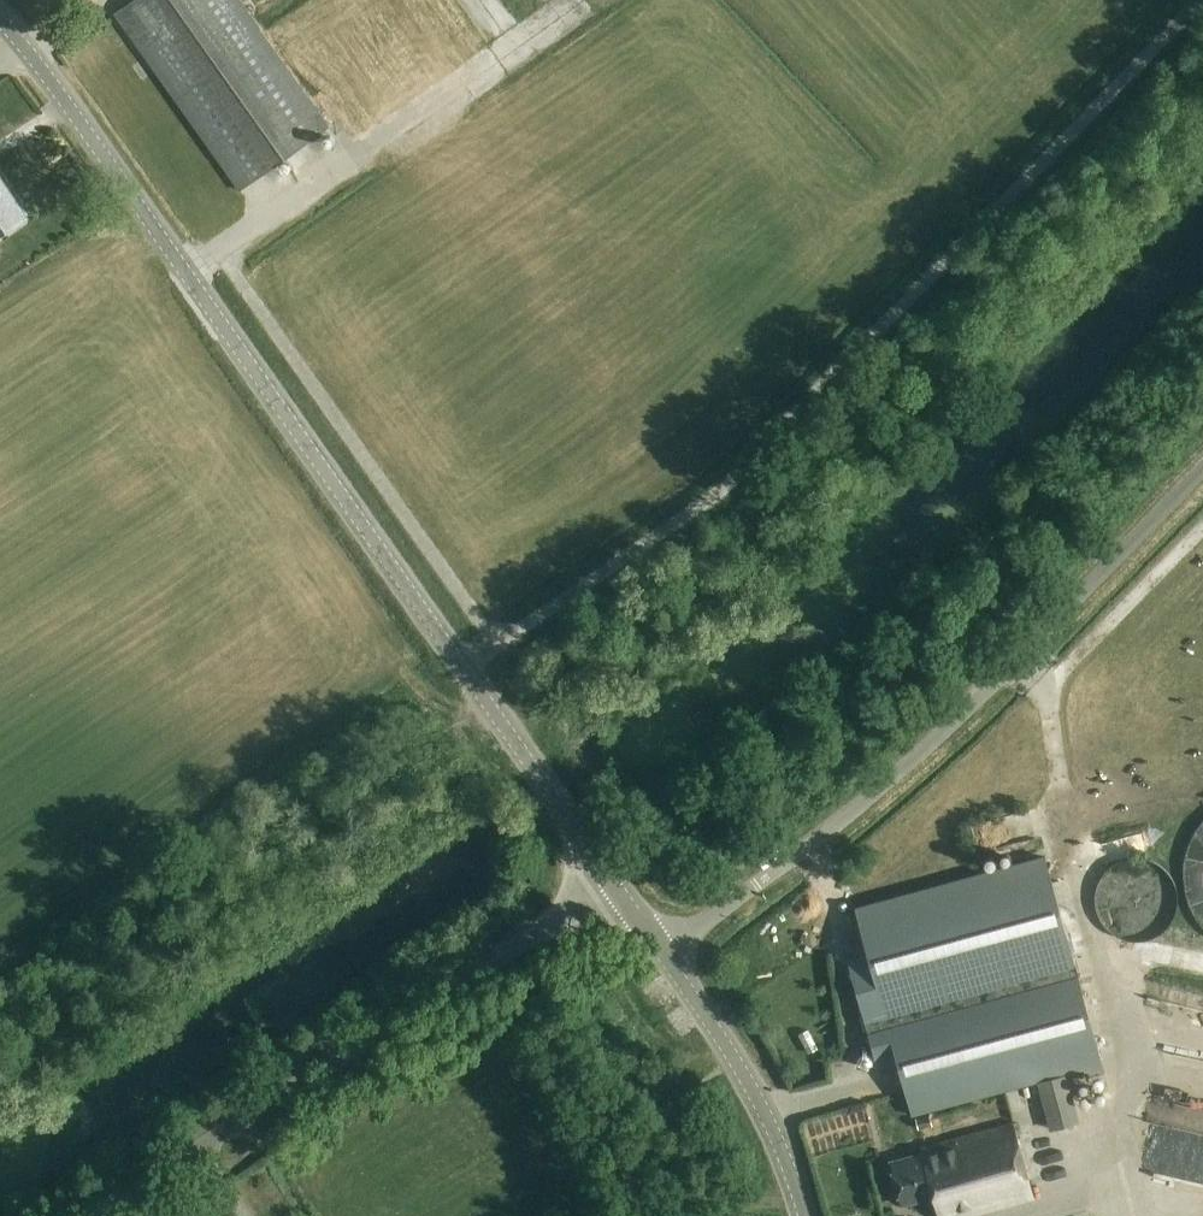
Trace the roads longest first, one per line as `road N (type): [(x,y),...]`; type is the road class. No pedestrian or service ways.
road 1 (tertiary): [(617,887),(209,298),(0,35)]
road 2 (track): [(464,667),(609,550),(1166,0)]
road 3 (unclassified): [(661,949),(851,812),(955,721),(1202,468)]
road 4 (unclassified): [(96,1215),(617,887)]
road 5 (tertiary): [(810,1215),(732,1056),(661,949)]

